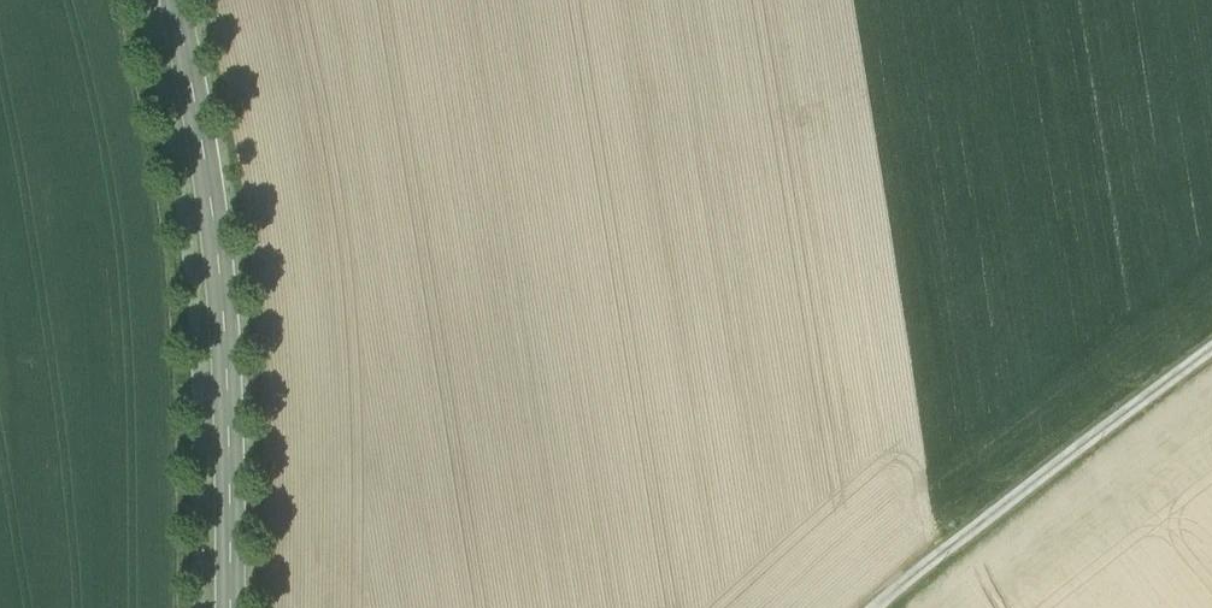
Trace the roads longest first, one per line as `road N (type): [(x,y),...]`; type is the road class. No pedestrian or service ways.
road 1 (tertiary): [(230,607),(224,319),(212,209),(173,0)]
road 2 (unclassified): [(1211,352),(876,607)]

